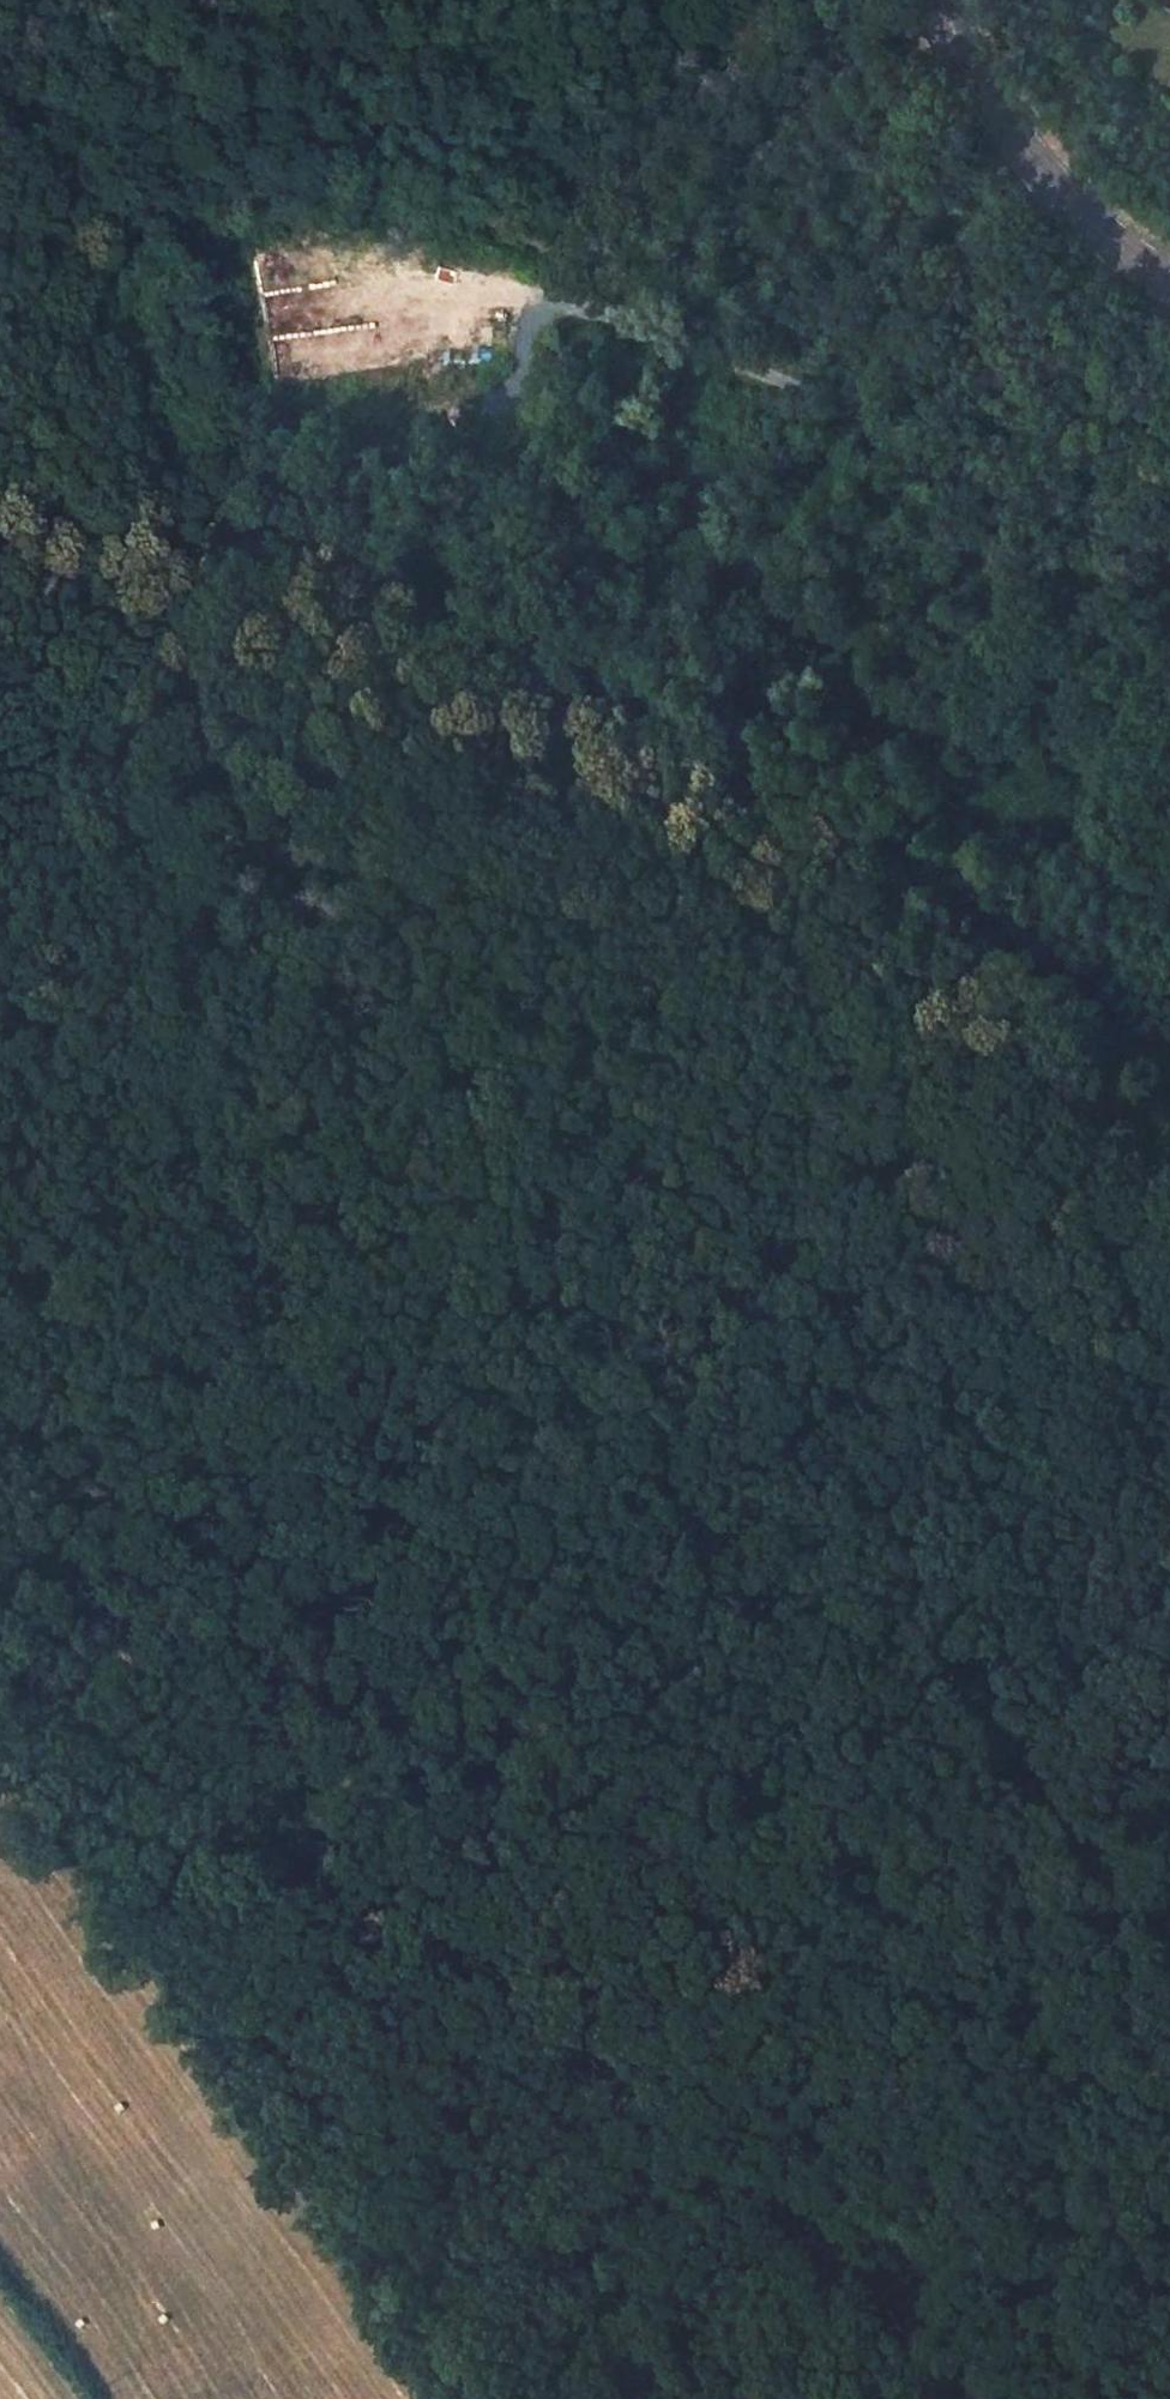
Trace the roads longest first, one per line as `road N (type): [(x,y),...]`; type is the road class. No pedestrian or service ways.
road 1 (track): [(1169,2071),(1090,2067),(908,2088),(839,2081),(423,1816),(209,1707),(0,1565)]
road 2 (track): [(1169,557),(1073,527),(867,411),(592,302)]
road 3 (secondary): [(1169,282),(1101,245),(980,95),(943,0)]

